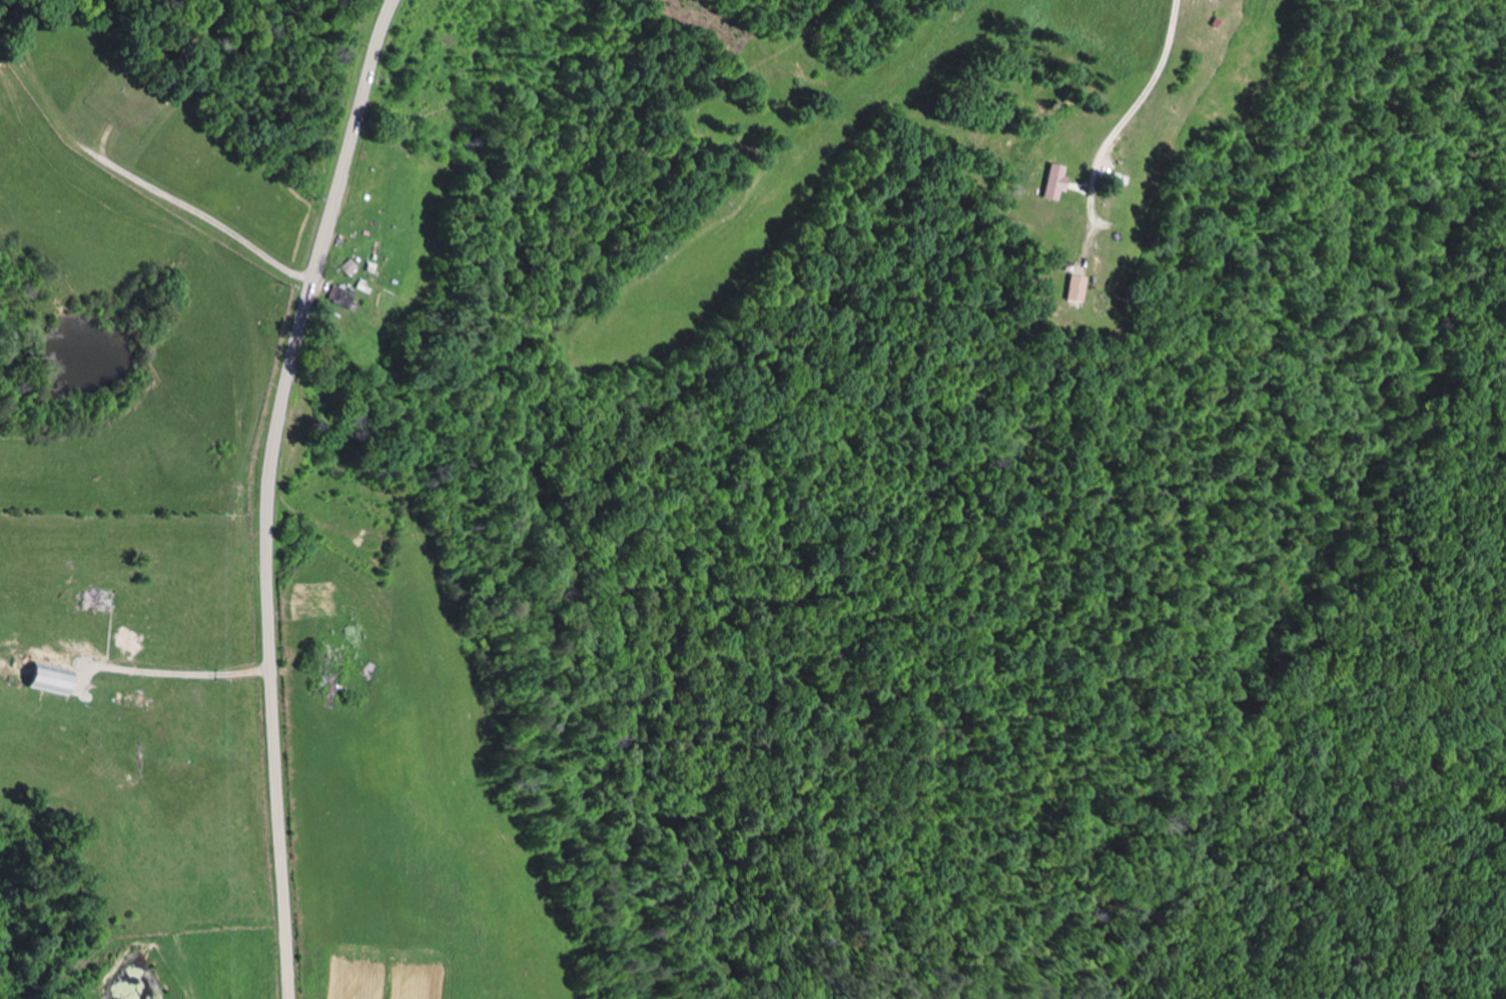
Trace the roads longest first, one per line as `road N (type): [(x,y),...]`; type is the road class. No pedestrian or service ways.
road 1 (secondary): [(290,998),(267,500),(292,359),(380,38),(398,0)]
road 2 (track): [(314,281),(97,159),(70,135)]
road 3 (residential): [(1175,0),(1160,60),(1102,144),(1088,190),(1092,205)]
road 4 (residential): [(777,0),(777,113),(762,150),(710,193)]

